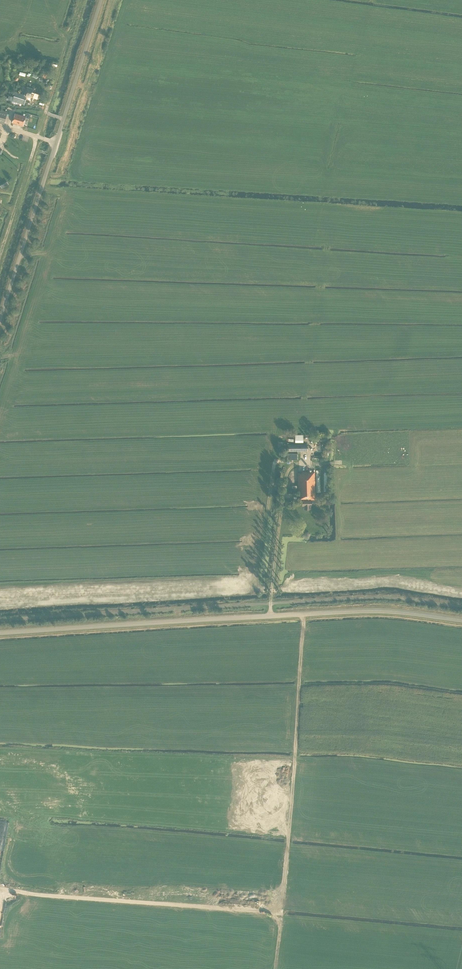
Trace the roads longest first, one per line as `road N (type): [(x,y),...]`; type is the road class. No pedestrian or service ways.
road 1 (unclassified): [(0,633),(366,611),(461,620)]
road 2 (unclassified): [(0,317),(101,0)]
road 3 (track): [(0,256),(80,0)]
road 4 (track): [(270,616),(284,479),(293,467)]

